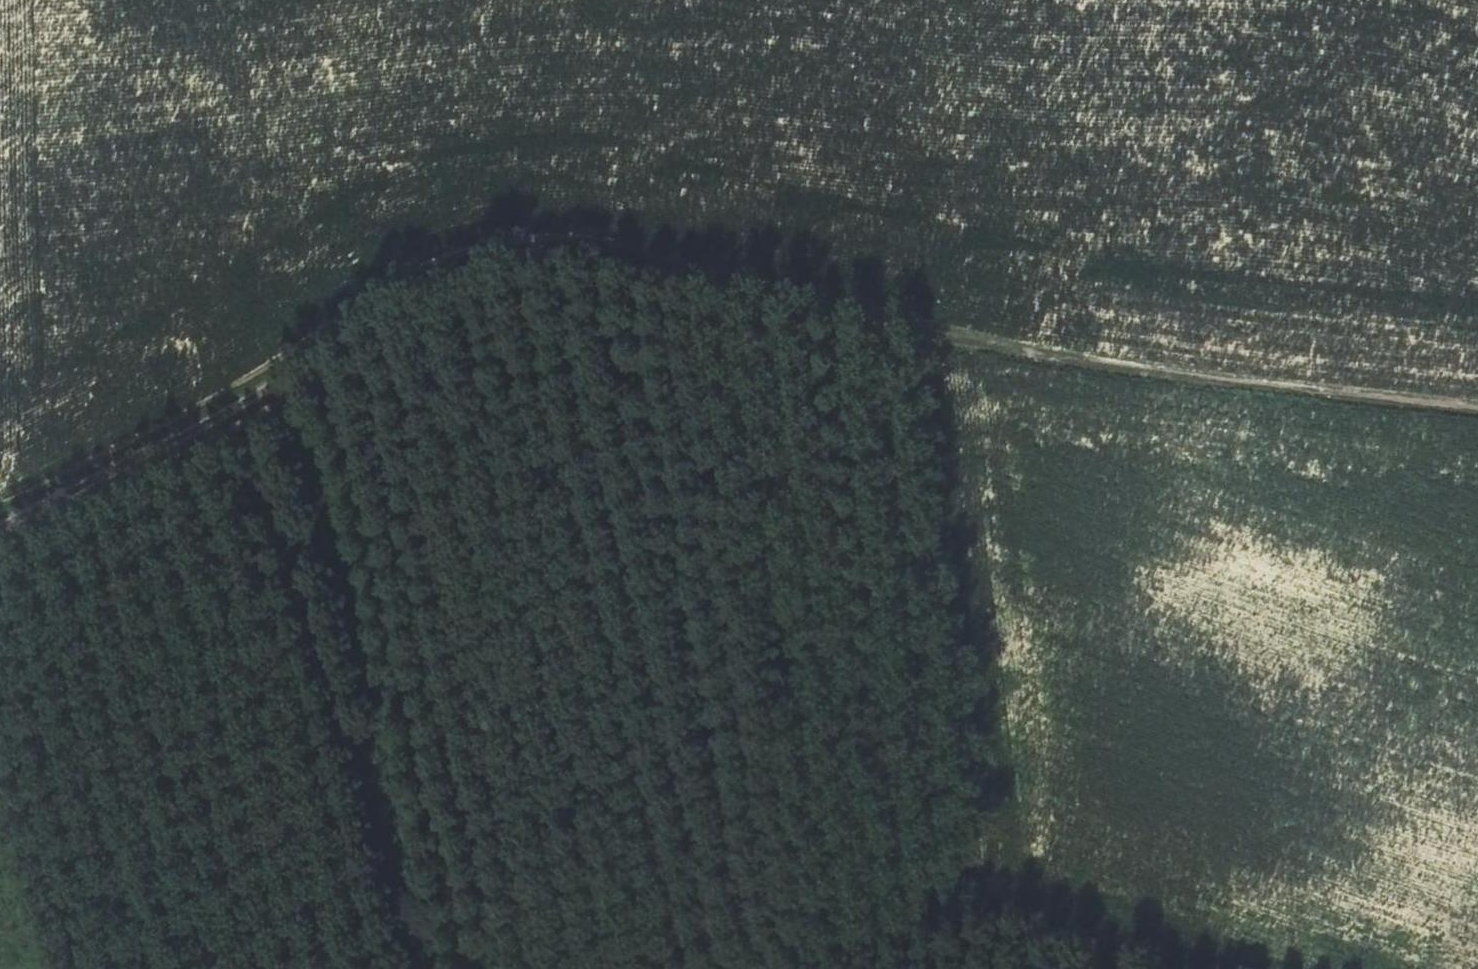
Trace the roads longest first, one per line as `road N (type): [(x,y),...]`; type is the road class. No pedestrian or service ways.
road 1 (track): [(1477,407),(1039,352),(642,265),(541,257),(456,273),(415,293),(221,413),(0,529)]

